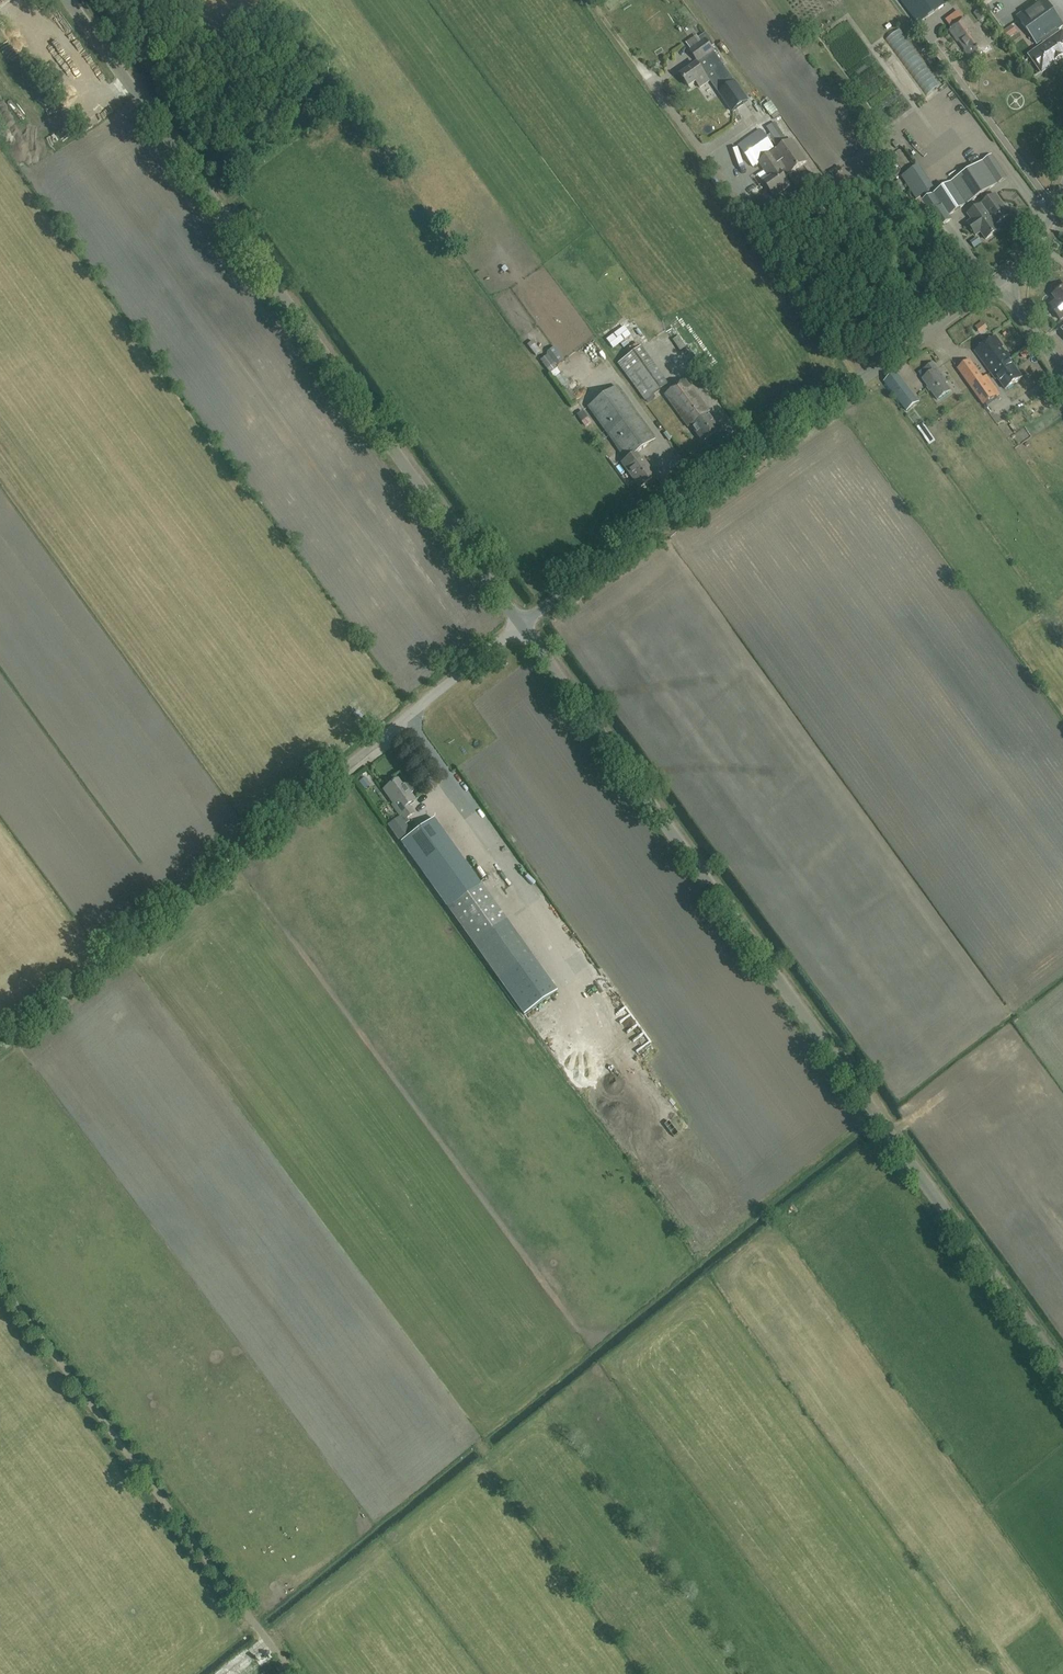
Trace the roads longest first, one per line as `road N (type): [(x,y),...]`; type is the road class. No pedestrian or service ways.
road 1 (unclassified): [(1062,1370),(520,626)]
road 2 (unclassified): [(520,626),(70,0)]
road 3 (track): [(0,1046),(389,732)]
road 4 (unclassified): [(293,1673),(0,1284)]
road 5 (unclassified): [(520,626),(865,375)]
road 6 (unclassified): [(865,375),(647,77)]
road 7 (unclassified): [(389,732),(520,626)]
road 8 (unclassified): [(865,375),(999,283)]

